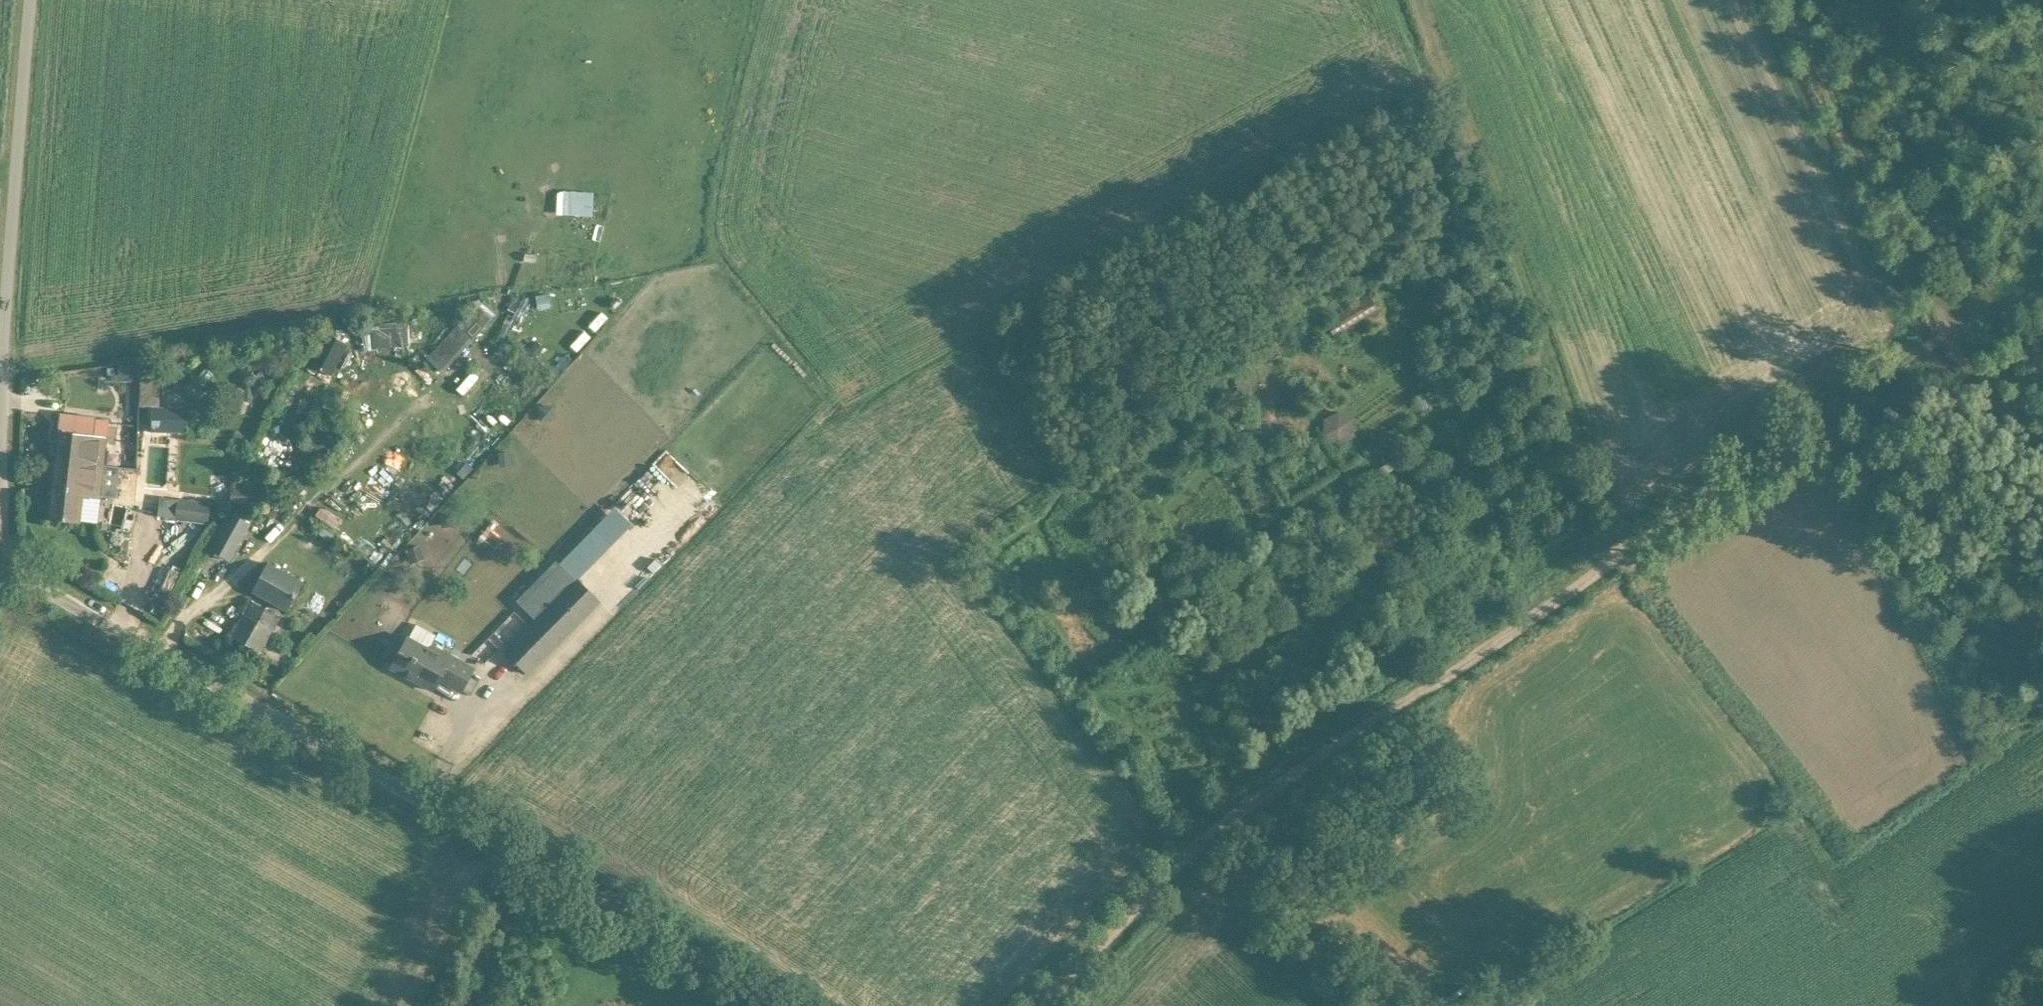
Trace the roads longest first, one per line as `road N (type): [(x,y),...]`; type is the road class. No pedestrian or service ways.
road 1 (unclassified): [(782,1005),(7,559),(2,378),(31,0)]
road 2 (track): [(1920,351),(1185,851),(1042,1005)]
road 3 (track): [(1792,0),(1926,292),(1995,397),(2042,437)]
road 4 (track): [(1549,352),(1419,0)]
road 5 (track): [(1549,352),(1297,506)]
road 6 (track): [(1185,851),(1390,1005)]
road 7 (track): [(1615,552),(1549,352)]

